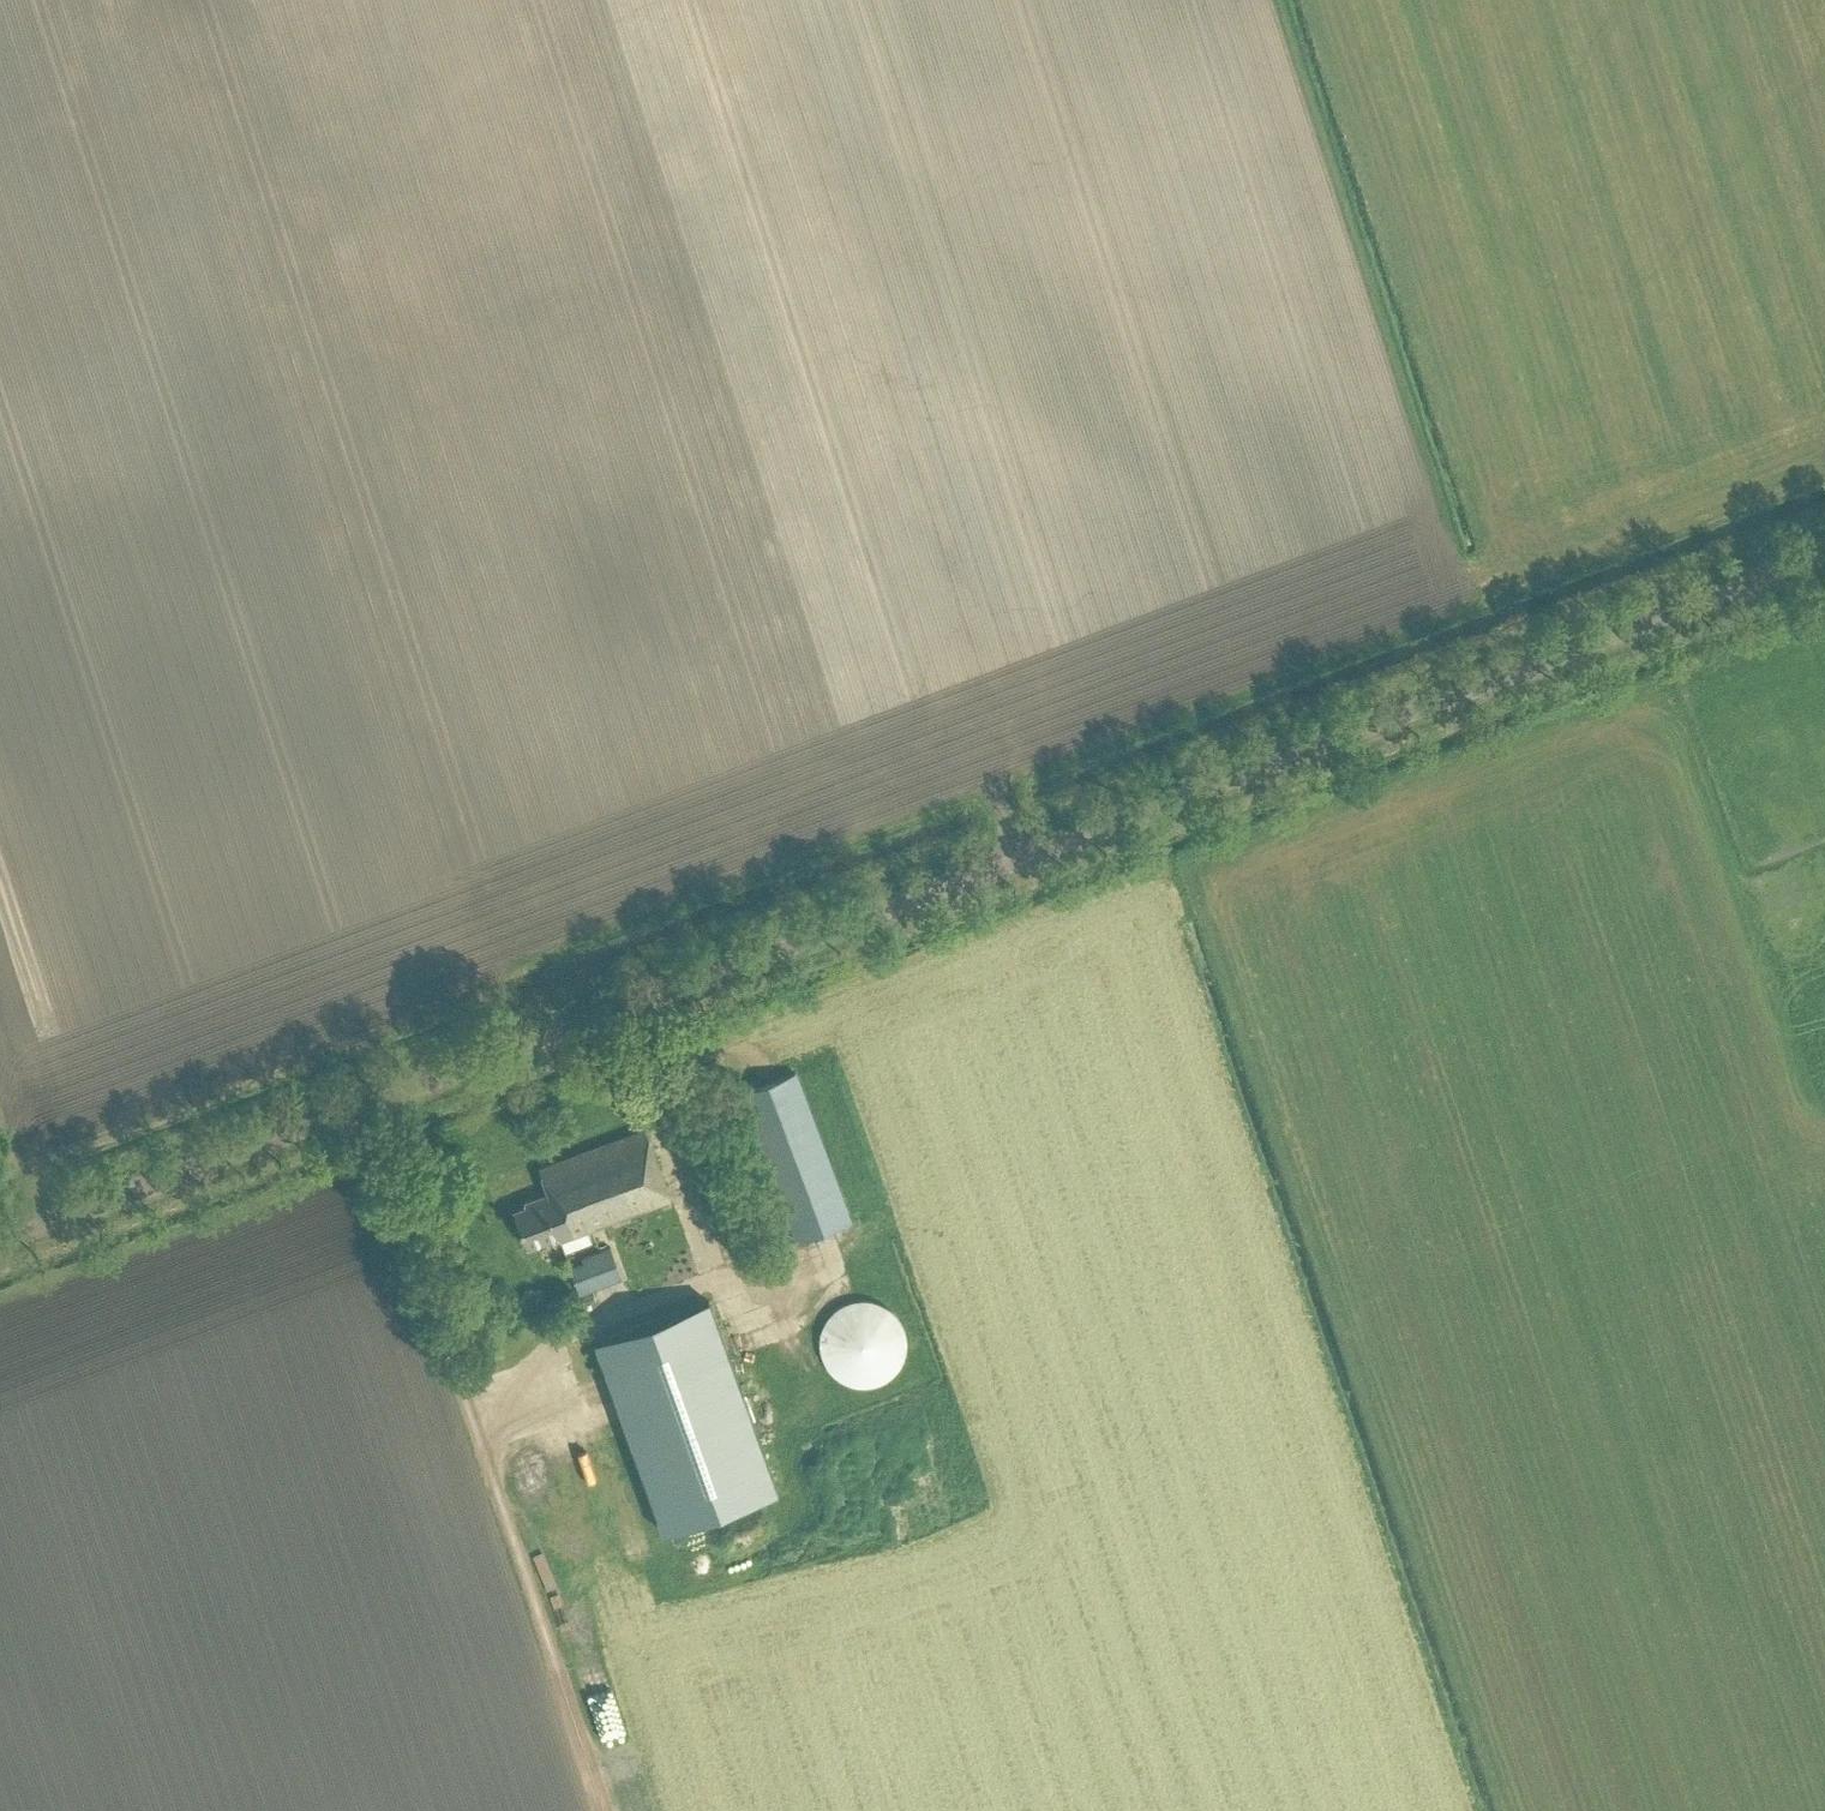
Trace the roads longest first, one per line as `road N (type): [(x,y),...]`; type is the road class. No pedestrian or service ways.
road 1 (unclassified): [(0,1244),(1824,557)]

